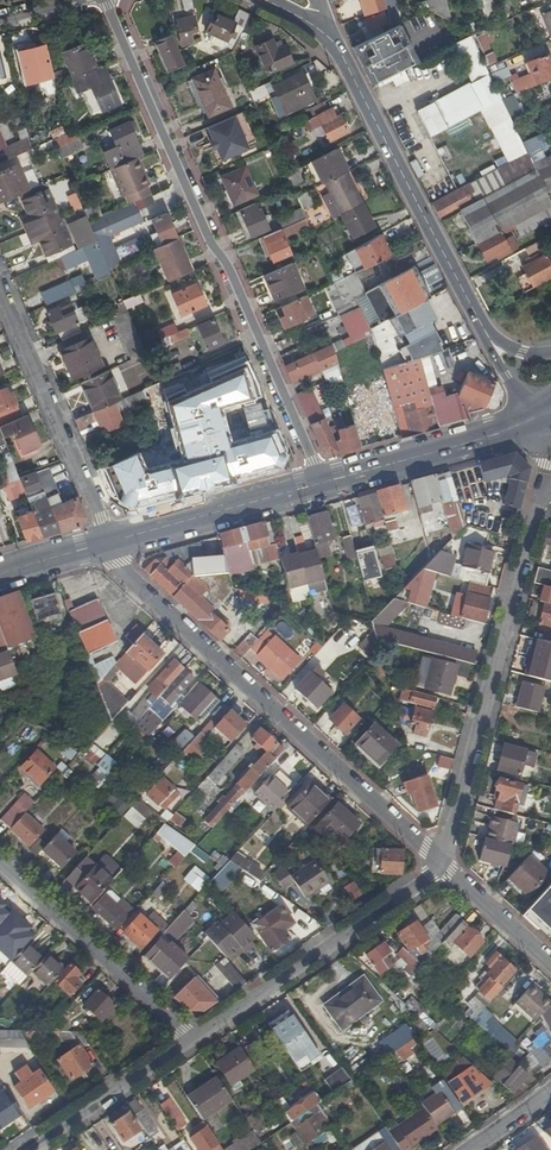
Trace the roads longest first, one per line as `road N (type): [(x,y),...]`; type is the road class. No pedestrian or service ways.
road 1 (residential): [(111,0),(318,483)]
road 2 (residential): [(109,542),(117,562),(441,860)]
road 3 (residential): [(441,860),(538,510),(550,494)]
road 4 (secondary): [(485,334),(333,41)]
road 5 (residential): [(189,1035),(422,882),(441,860)]
road 6 (residential): [(109,542),(0,288)]
road 7 (residential): [(189,1035),(0,859)]
road 8 (primary): [(536,422),(318,483)]
road 9 (primary): [(318,483),(109,542)]
road 10 (residential): [(20,1149),(189,1035)]
road 11 (residential): [(550,961),(441,860)]

